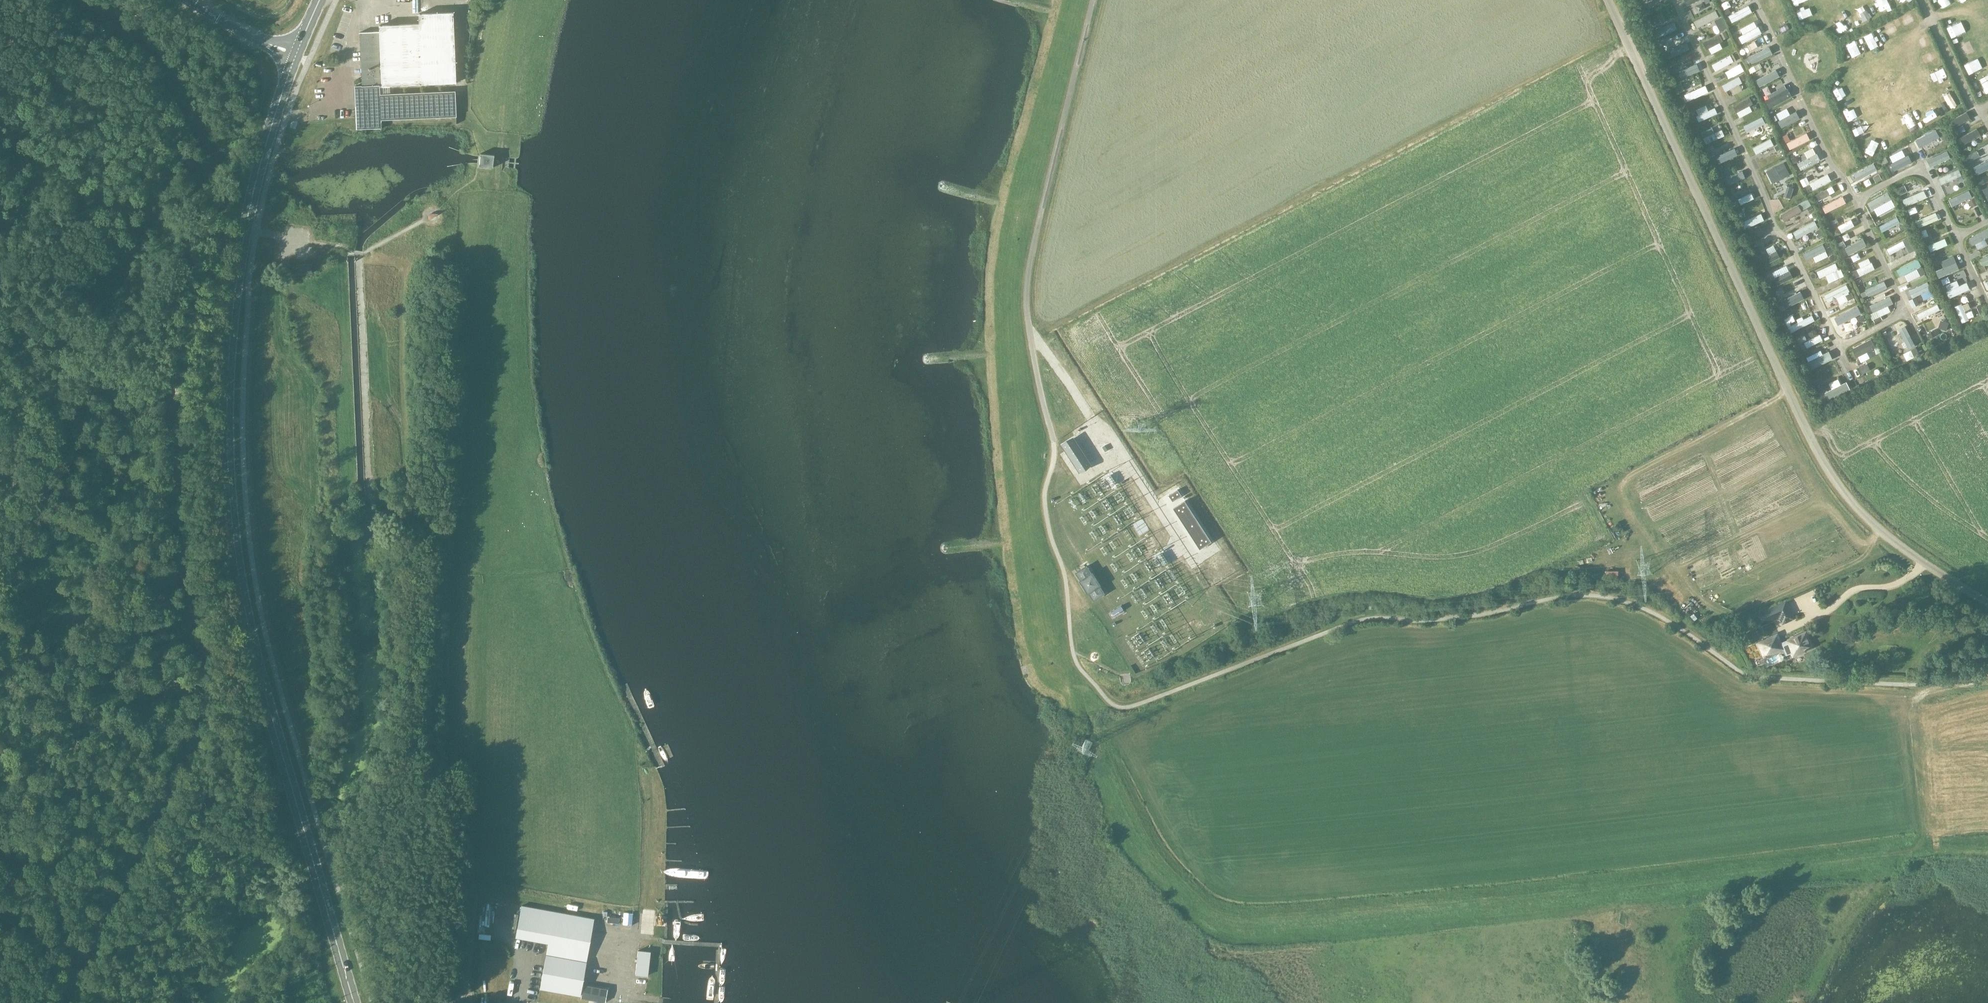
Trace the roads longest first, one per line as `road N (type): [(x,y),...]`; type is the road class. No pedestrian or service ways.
road 1 (secondary): [(354,1002),(255,656),(229,482),(228,370),(241,253),(296,56)]
road 2 (unclassified): [(1987,603),(1878,529),(1824,464),(1607,0)]
road 3 (track): [(477,880),(497,170)]
road 4 (unclassified): [(1069,614),(1045,509),(1055,448),(1027,297),(1093,0)]
road 5 (track): [(413,1002),(437,544)]
road 6 (track): [(407,264),(406,465),(437,544)]
road 7 (track): [(502,124),(523,0)]

